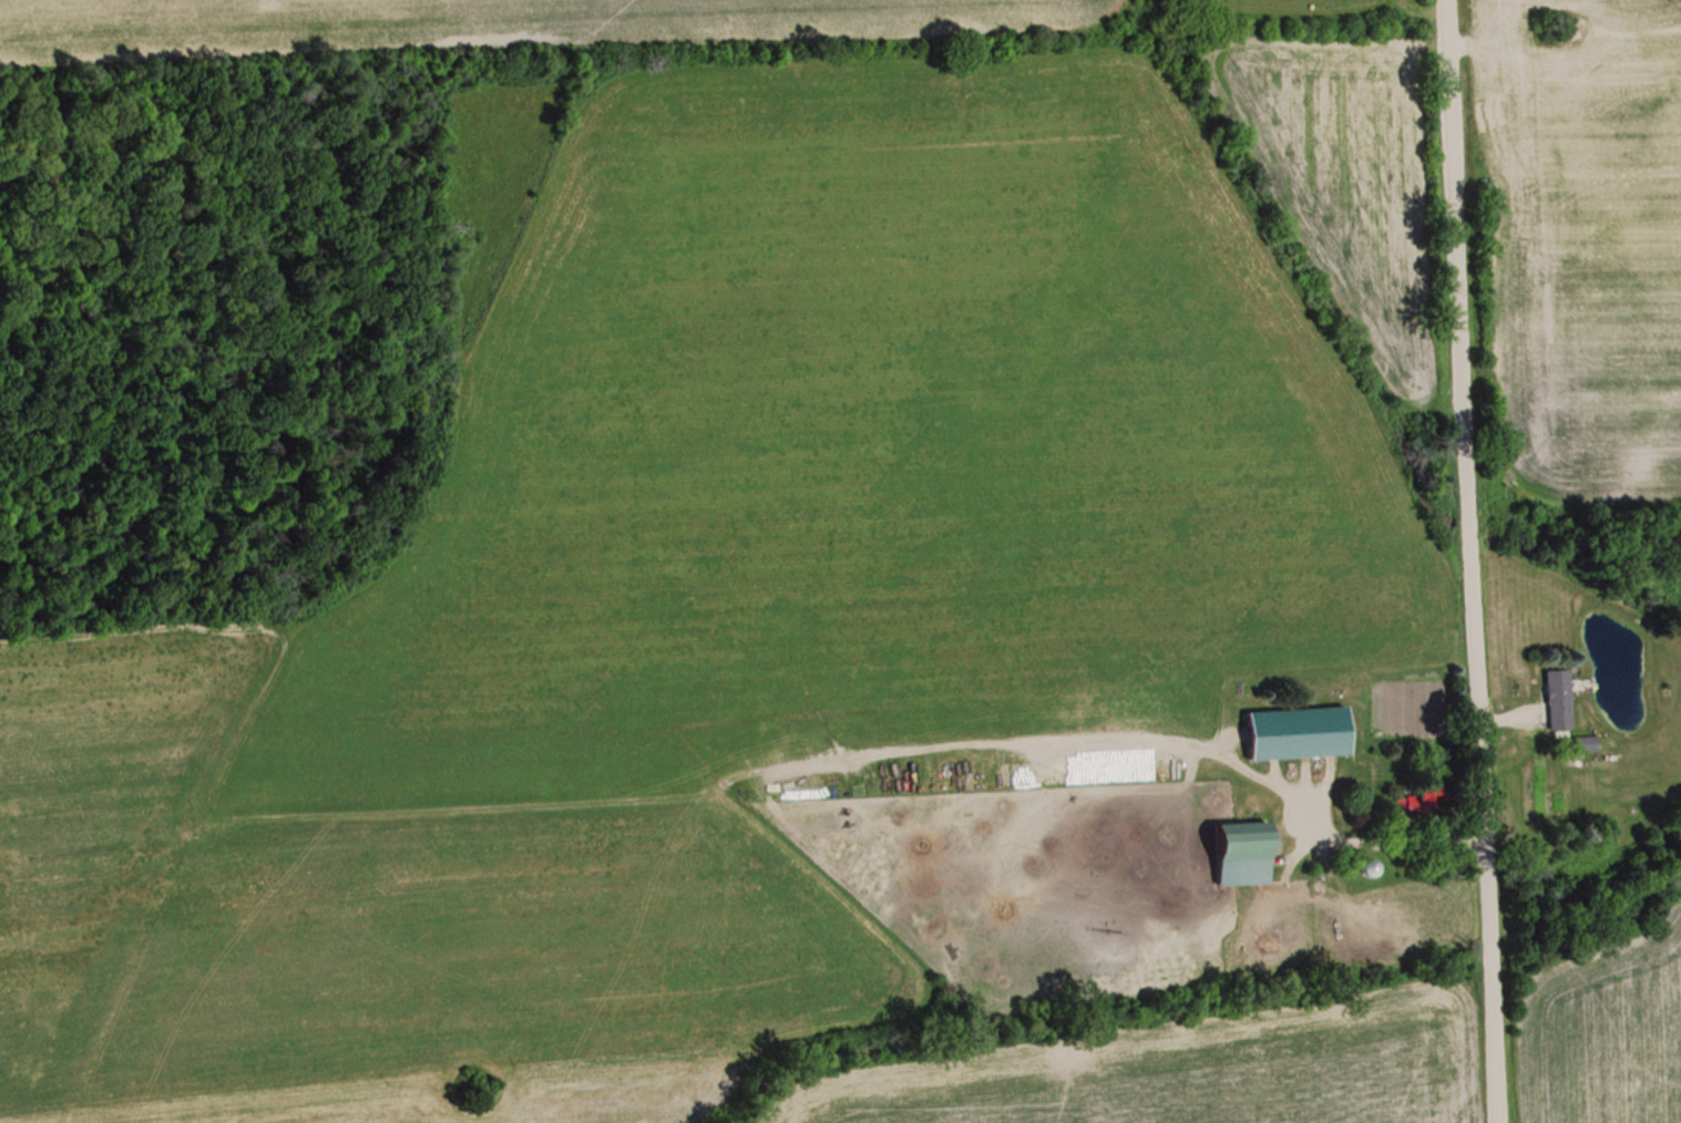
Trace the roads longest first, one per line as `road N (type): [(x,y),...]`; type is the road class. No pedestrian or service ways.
road 1 (residential): [(1494,1122),(1443,0)]

